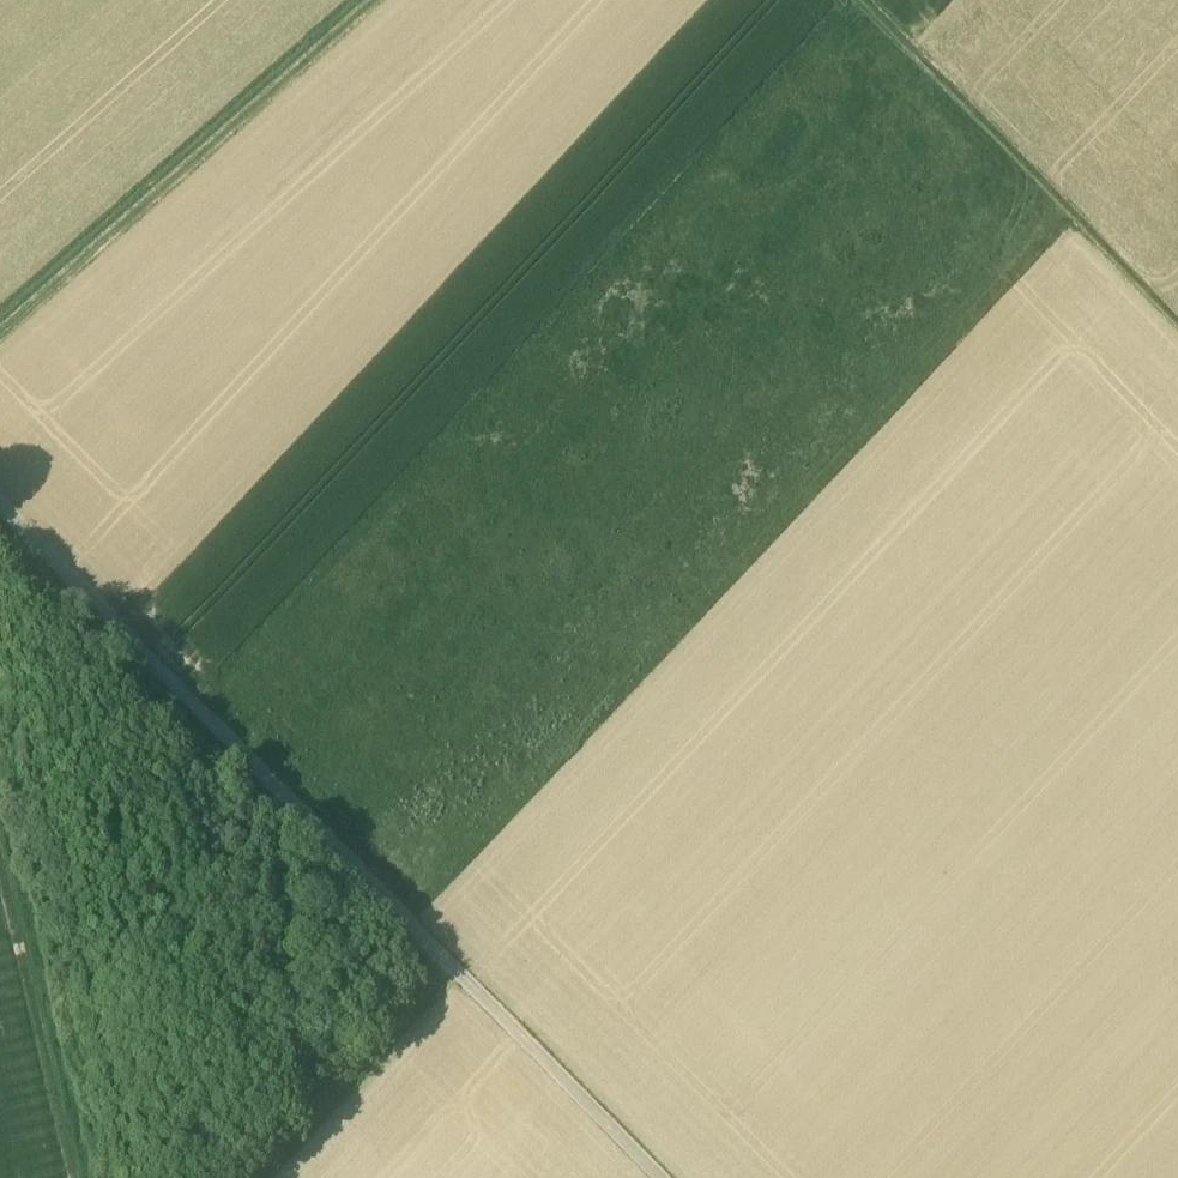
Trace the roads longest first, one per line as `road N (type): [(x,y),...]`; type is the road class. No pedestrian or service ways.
road 1 (track): [(665,1177),(0,499)]
road 2 (track): [(0,343),(375,0)]
road 3 (track): [(869,0),(1177,317)]
road 4 (track): [(0,839),(80,1177)]

